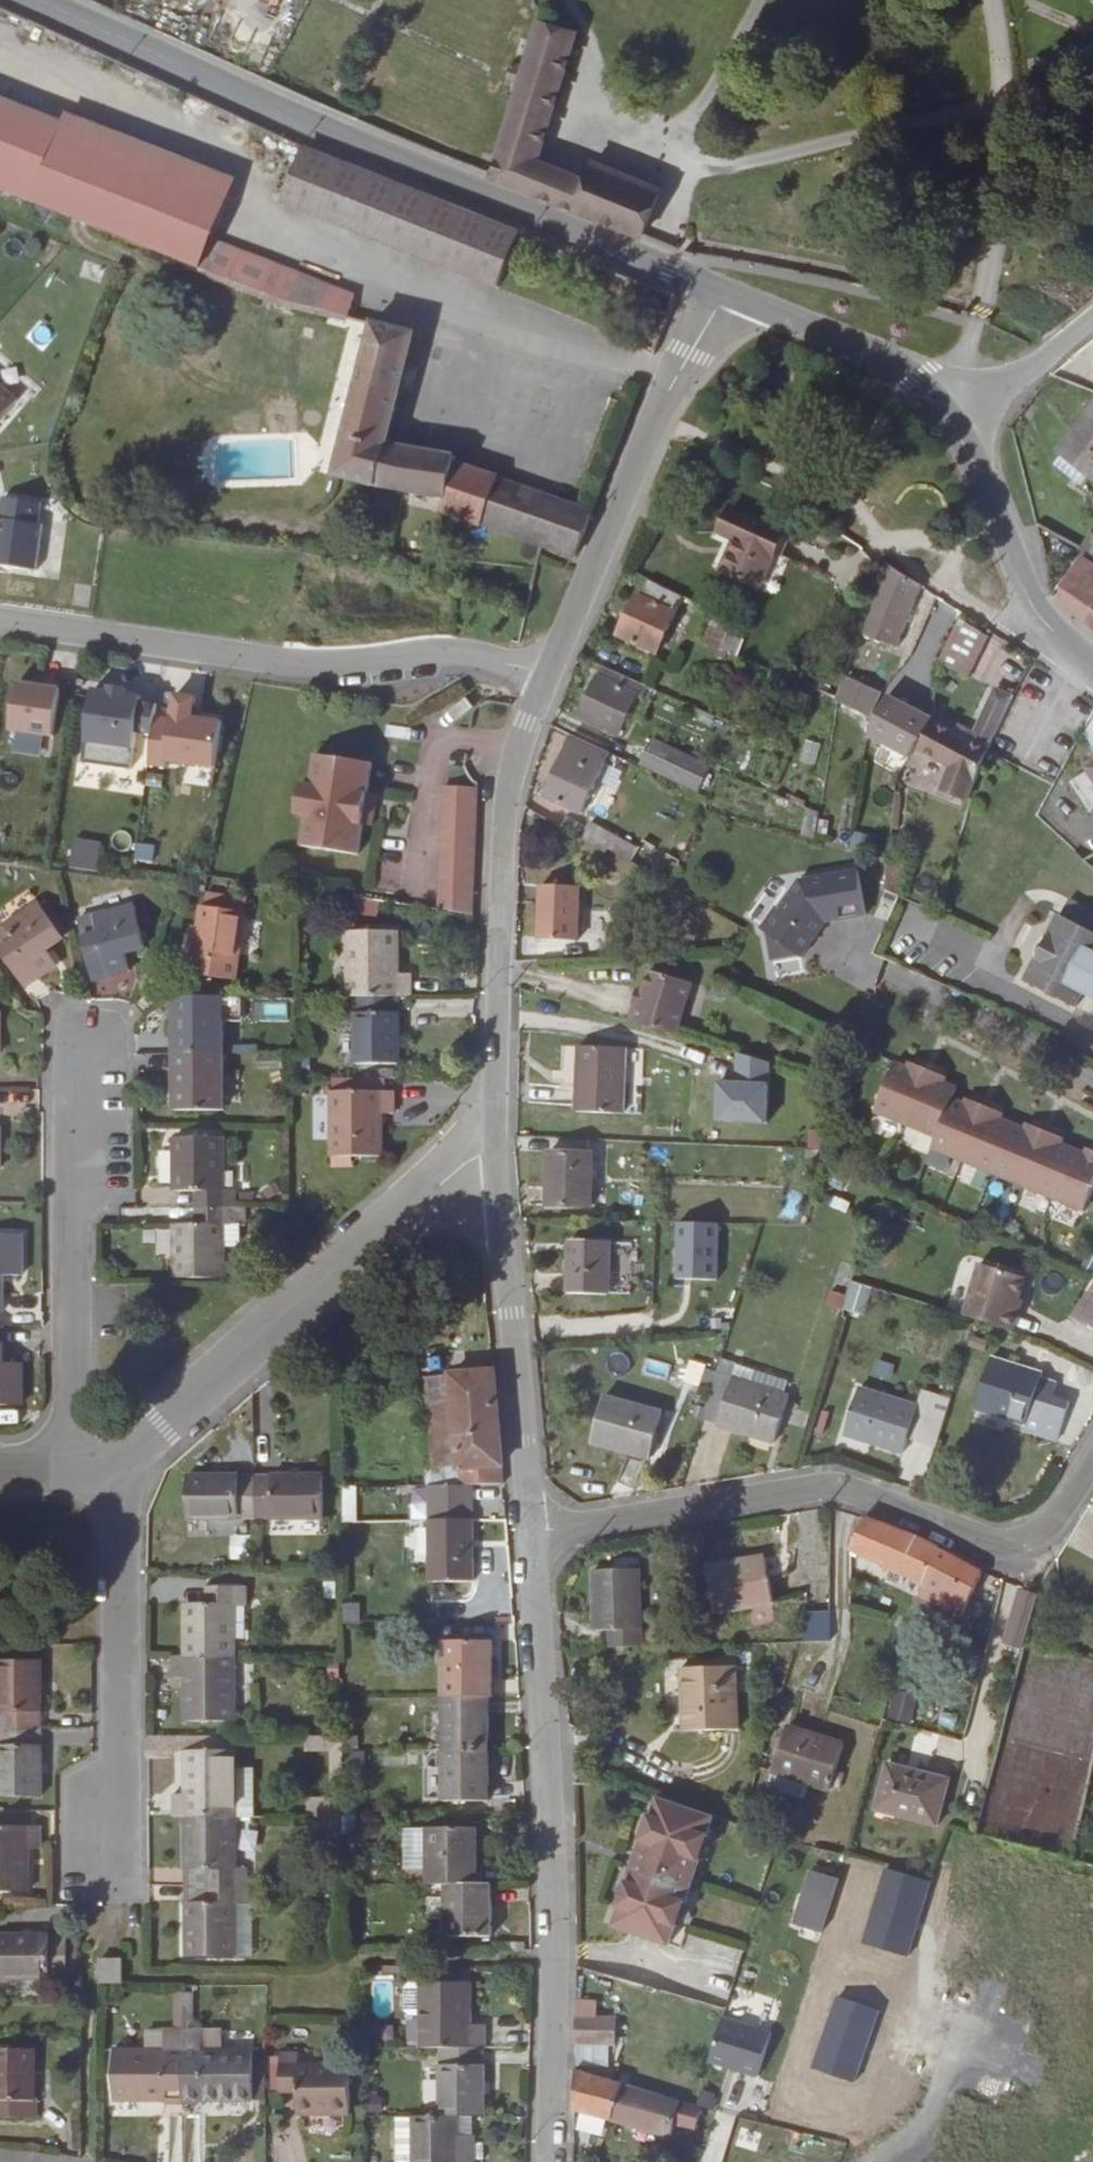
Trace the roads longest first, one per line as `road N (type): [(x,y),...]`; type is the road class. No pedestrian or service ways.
road 1 (tertiary): [(35,0),(260,105),(723,295)]
road 2 (residential): [(528,1533),(552,1838),(549,2161)]
road 3 (residential): [(1092,1468),(1052,1538),(1003,1547),(840,1486),(528,1533)]
road 4 (residential): [(0,620),(280,662),(432,651),(547,675)]
road 5 (residential): [(494,1142),(185,1408),(124,1450)]
road 6 (residential): [(547,675),(507,793),(494,1142)]
road 7 (residential): [(723,295),(664,398),(547,675)]
road 8 (residential): [(111,1860),(130,1761),(124,1450)]
road 9 (residential): [(82,1052),(78,1463)]
road 10 (residential): [(494,1142),(528,1533)]
road 11 (tertiary): [(948,421),(1030,605),(1092,664)]
road 12 (tertiary): [(723,295),(887,363),(948,421)]
road 13 (residential): [(948,421),(1092,320)]

